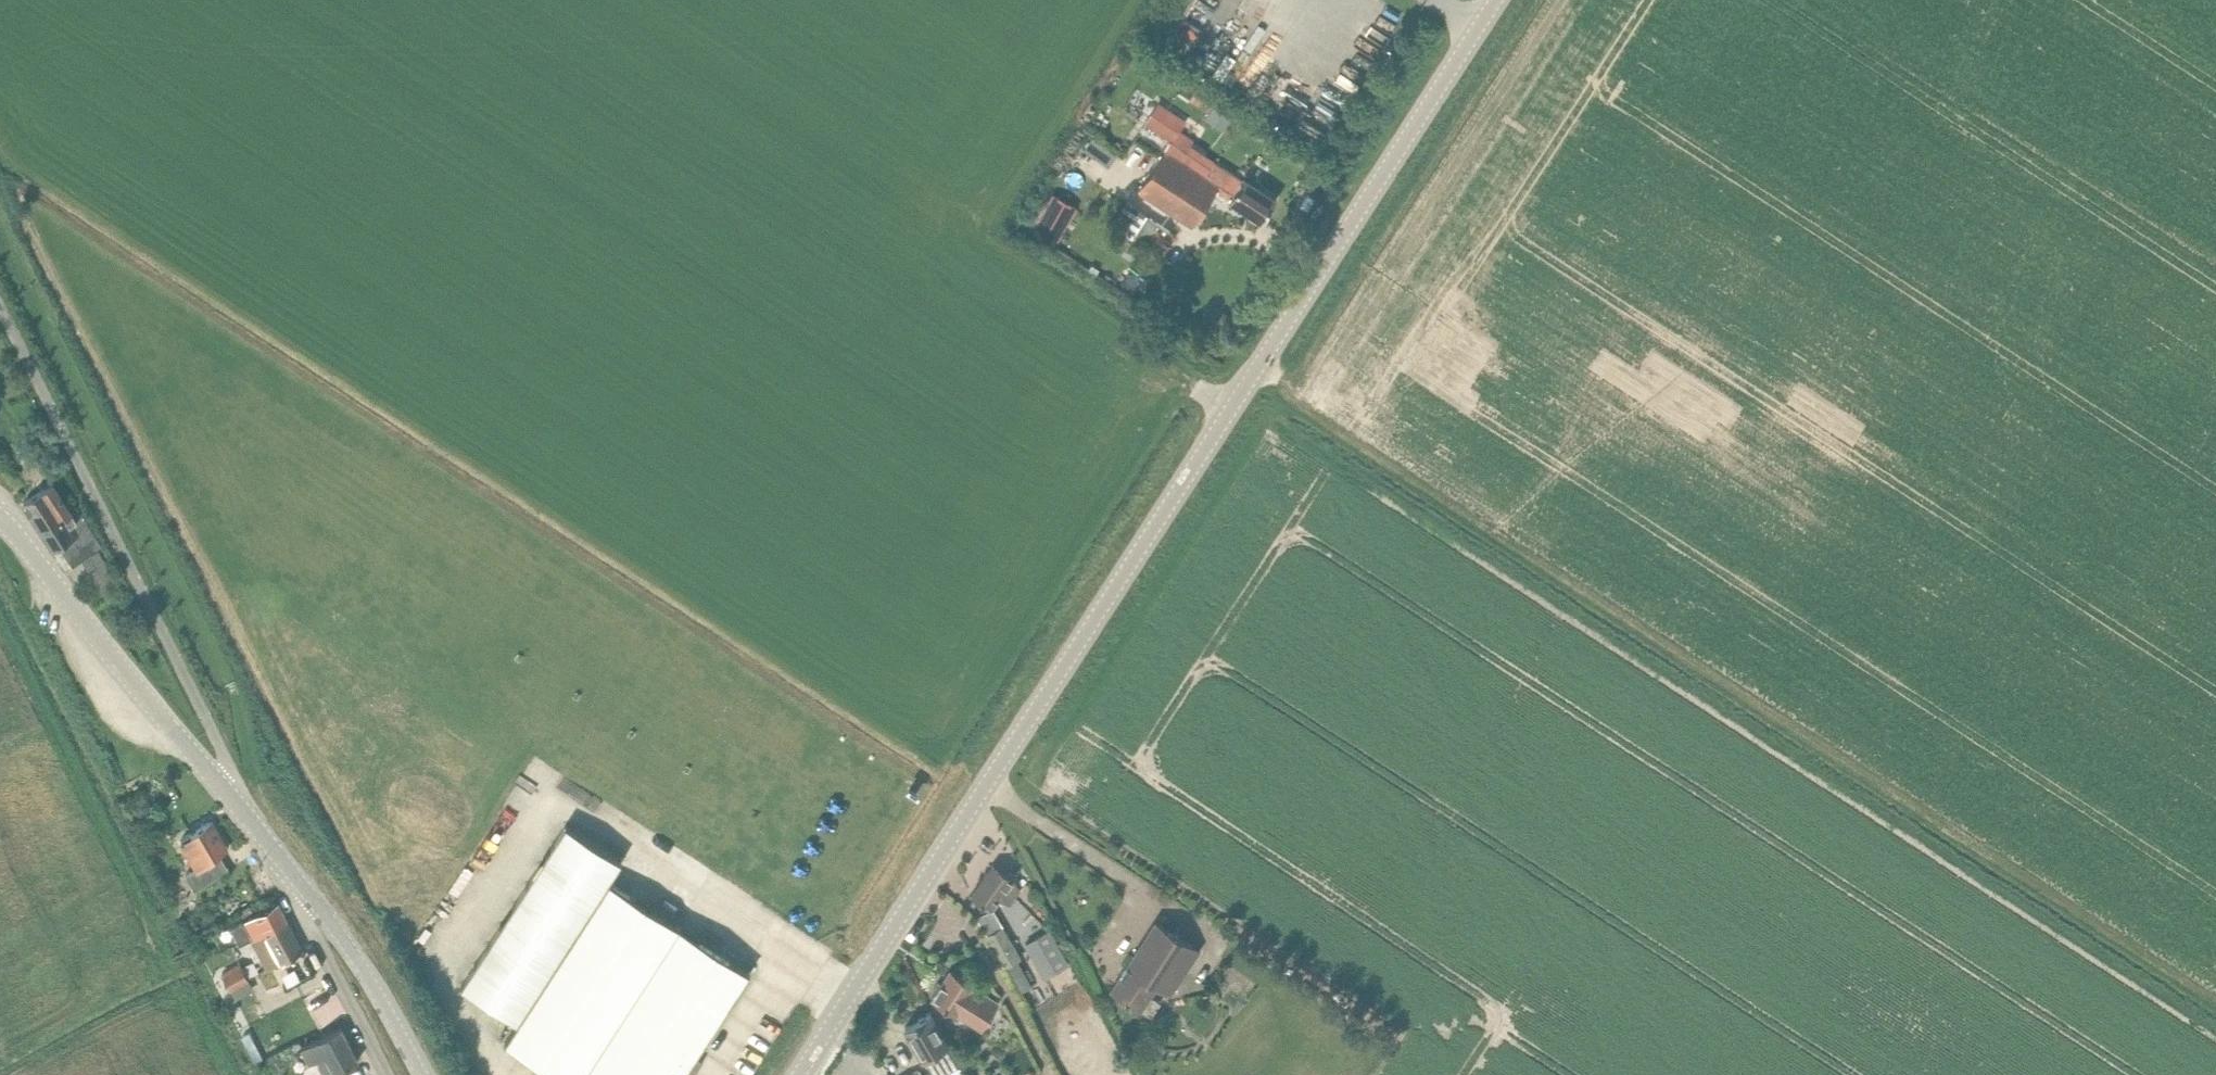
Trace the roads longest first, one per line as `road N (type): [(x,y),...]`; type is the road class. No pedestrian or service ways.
road 1 (tertiary): [(805,1074),(1500,0)]
road 2 (unclassified): [(233,800),(222,750),(0,289)]
road 3 (tertiary): [(233,800),(0,525)]
road 4 (tertiary): [(421,1074),(304,885)]
road 5 (residential): [(388,1074),(304,920),(304,885)]

